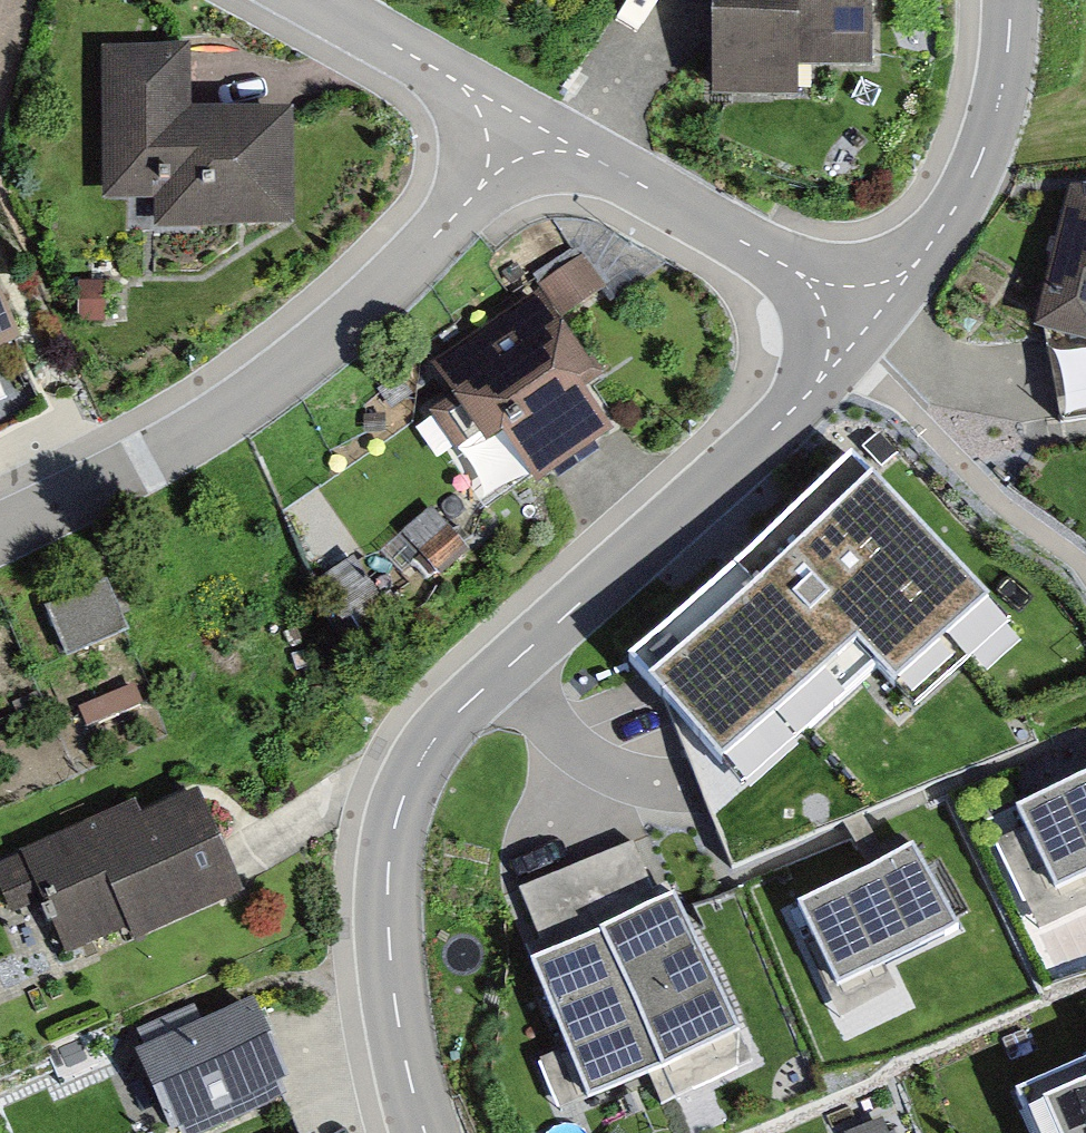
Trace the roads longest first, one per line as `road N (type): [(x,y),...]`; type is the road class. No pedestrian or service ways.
road 1 (unclassified): [(426,1132),(395,1004),(386,909),(393,824),(407,784),(452,717),(812,391),(853,311)]
road 2 (residential): [(512,139),(480,189),(392,283),(297,363),(189,435),(0,532)]
road 3 (residential): [(853,311),(590,156),(512,139)]
road 4 (unclassified): [(853,311),(920,259),(958,201),(1003,81),(1009,0)]
road 5 (residential): [(317,0),(463,85),(512,139)]

